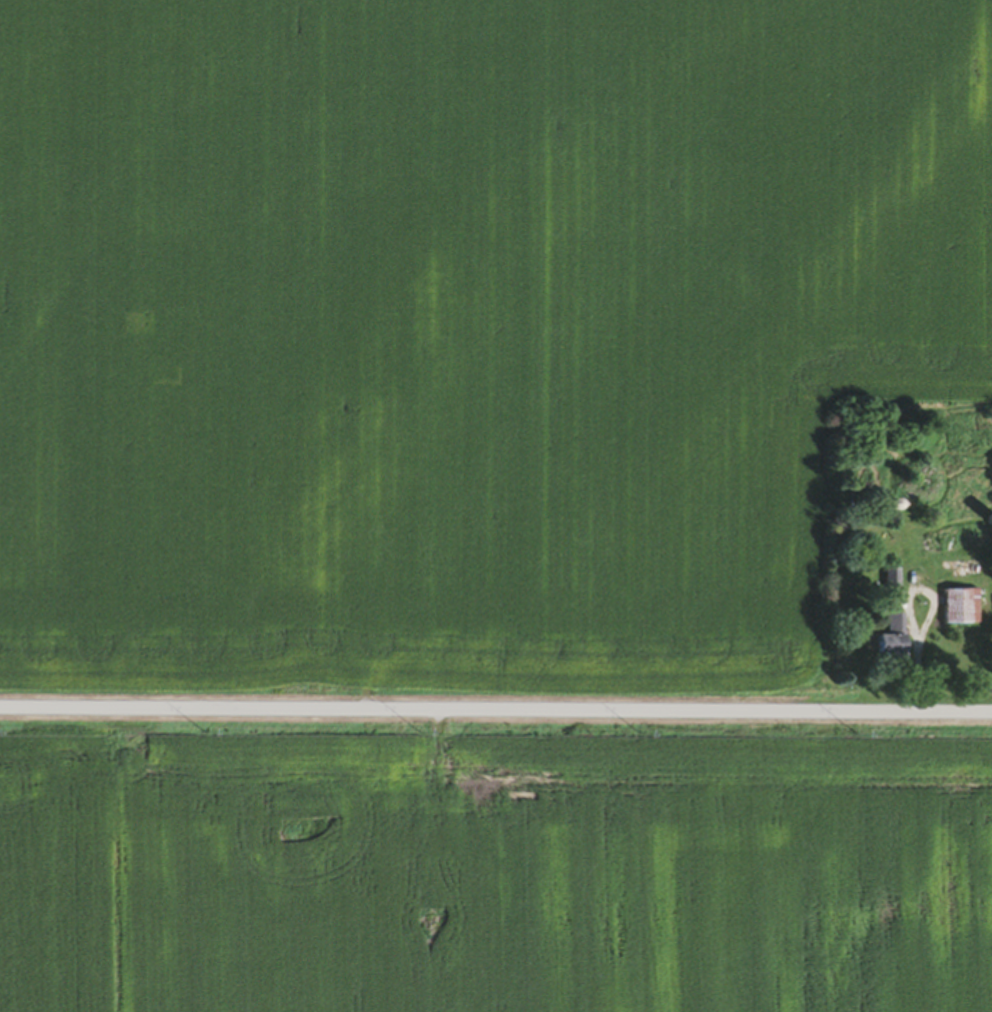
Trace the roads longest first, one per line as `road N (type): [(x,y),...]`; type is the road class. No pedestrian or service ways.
road 1 (residential): [(991,712),(0,708)]

